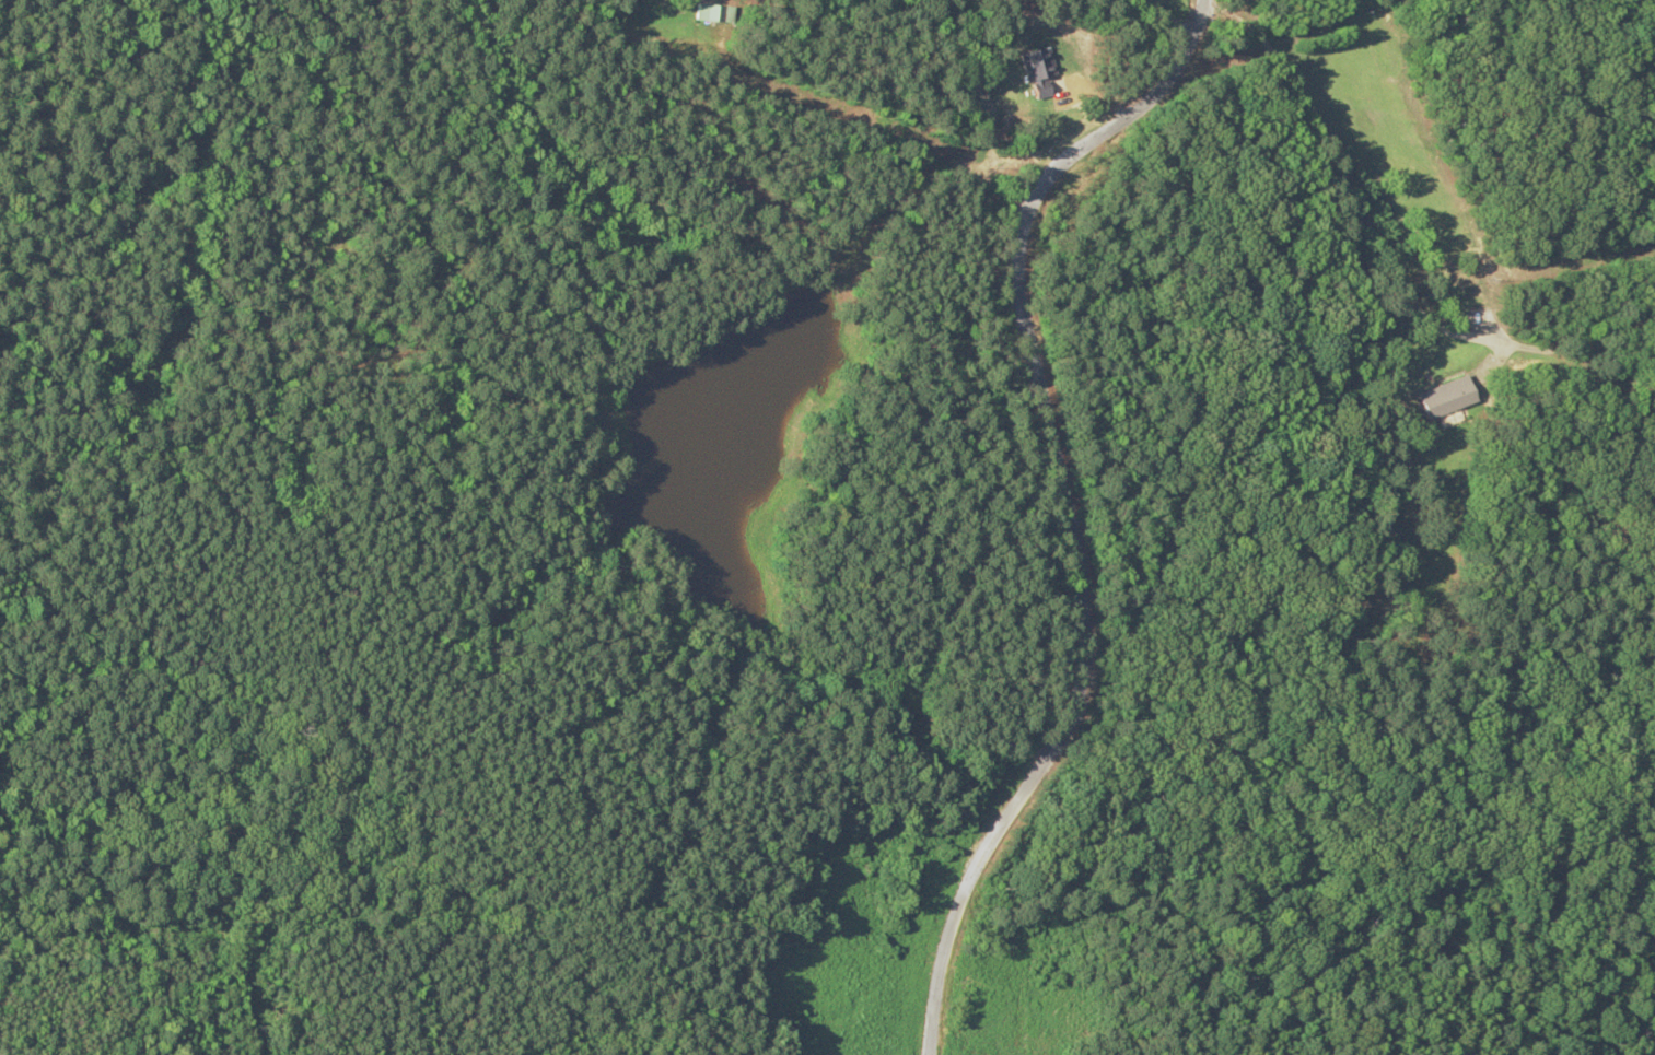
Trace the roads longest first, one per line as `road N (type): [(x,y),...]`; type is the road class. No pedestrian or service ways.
road 1 (residential): [(1199,0),(1196,63),(1059,169),(1023,222),(1025,314),(1071,459),(1100,676),(939,918),(924,1054)]

